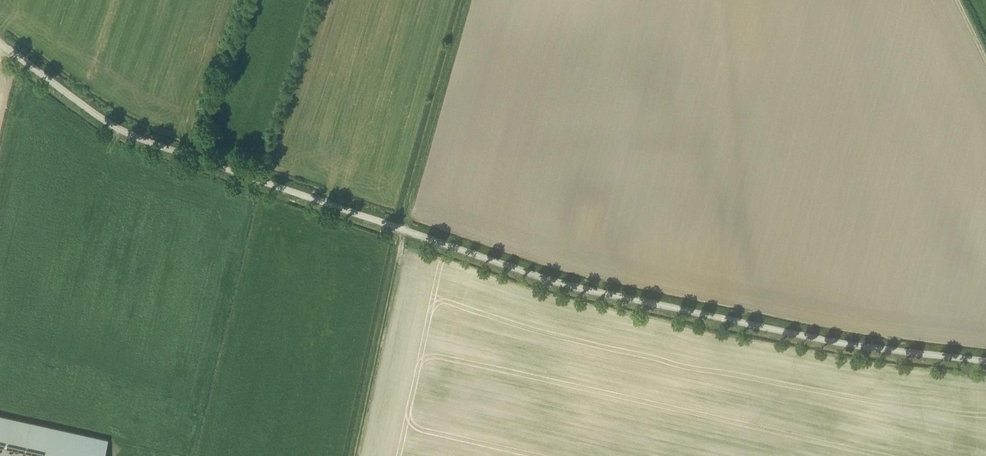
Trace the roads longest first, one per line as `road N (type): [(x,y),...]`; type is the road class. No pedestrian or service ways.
road 1 (unclassified): [(985,362),(803,336),(532,273),(133,136),(0,45)]

